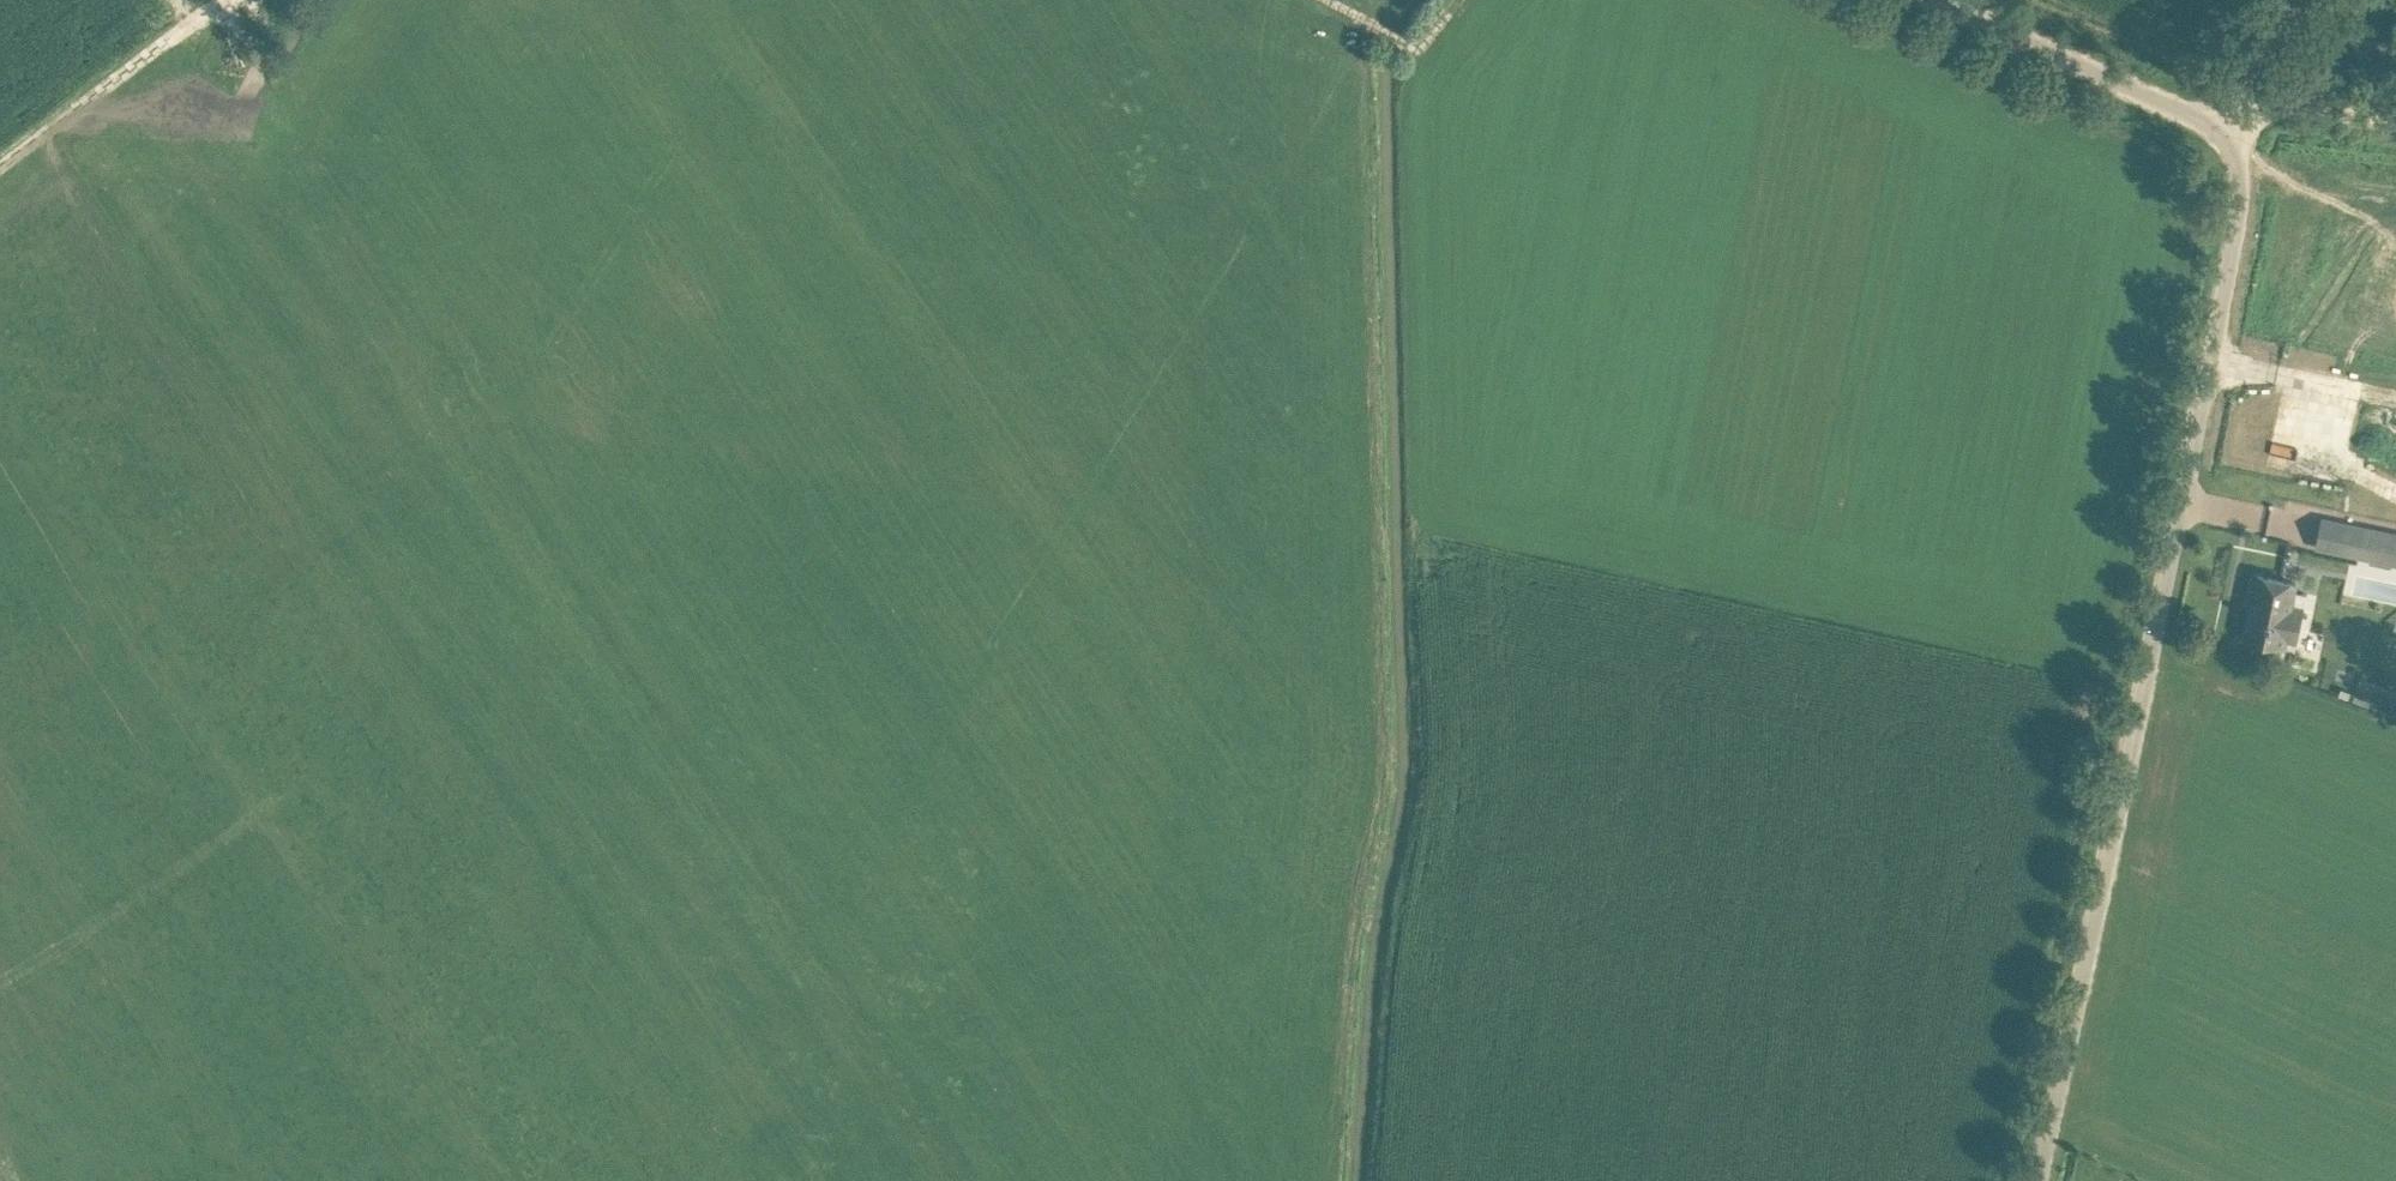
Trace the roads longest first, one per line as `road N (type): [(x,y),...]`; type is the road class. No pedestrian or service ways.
road 1 (unclassified): [(2035,1180),(2201,406),(2239,205),(2239,118)]
road 2 (unclassified): [(2239,118),(2191,114),(1934,0)]
road 3 (track): [(2239,118),(2278,106),(2395,122)]
road 4 (unclassified): [(2288,0),(2239,118)]

